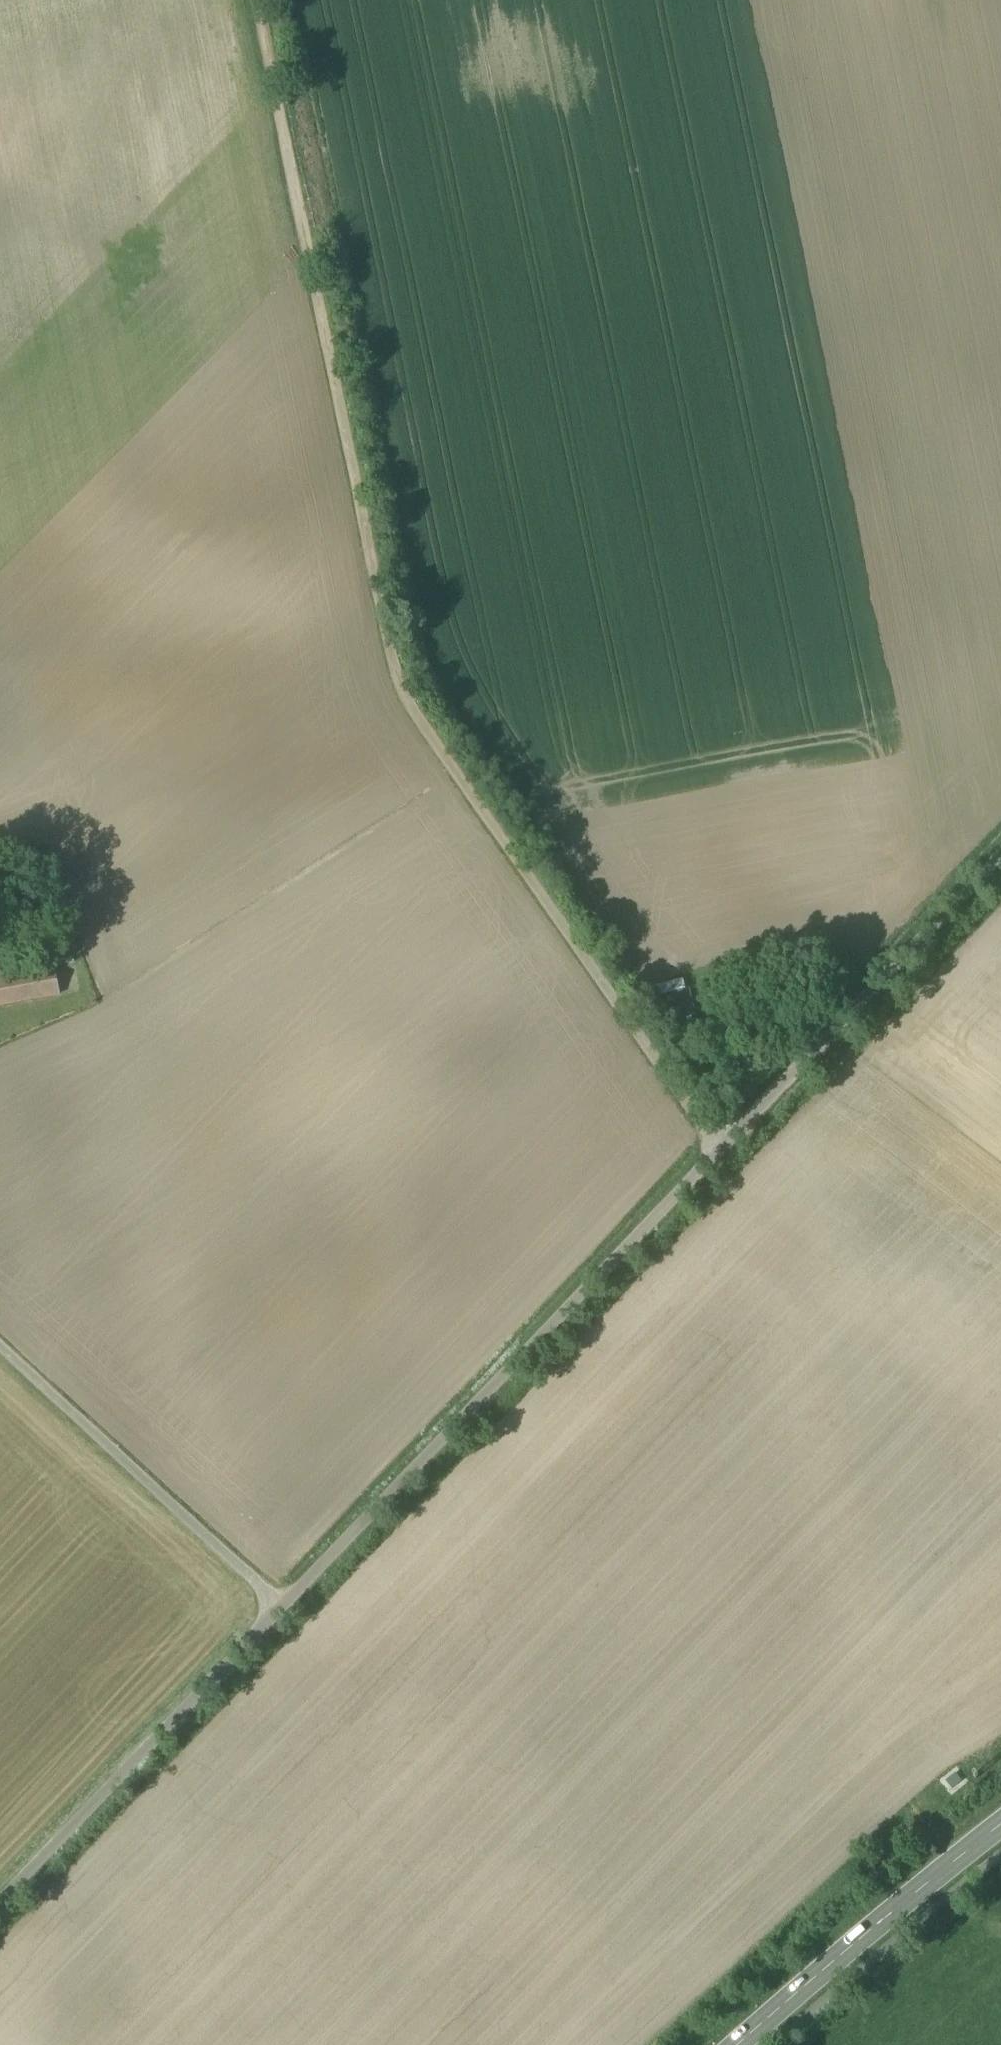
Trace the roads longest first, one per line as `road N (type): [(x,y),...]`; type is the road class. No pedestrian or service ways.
road 1 (unclassified): [(0,1908),(1000,857)]
road 2 (secondary): [(738,2044),(1000,1822)]

